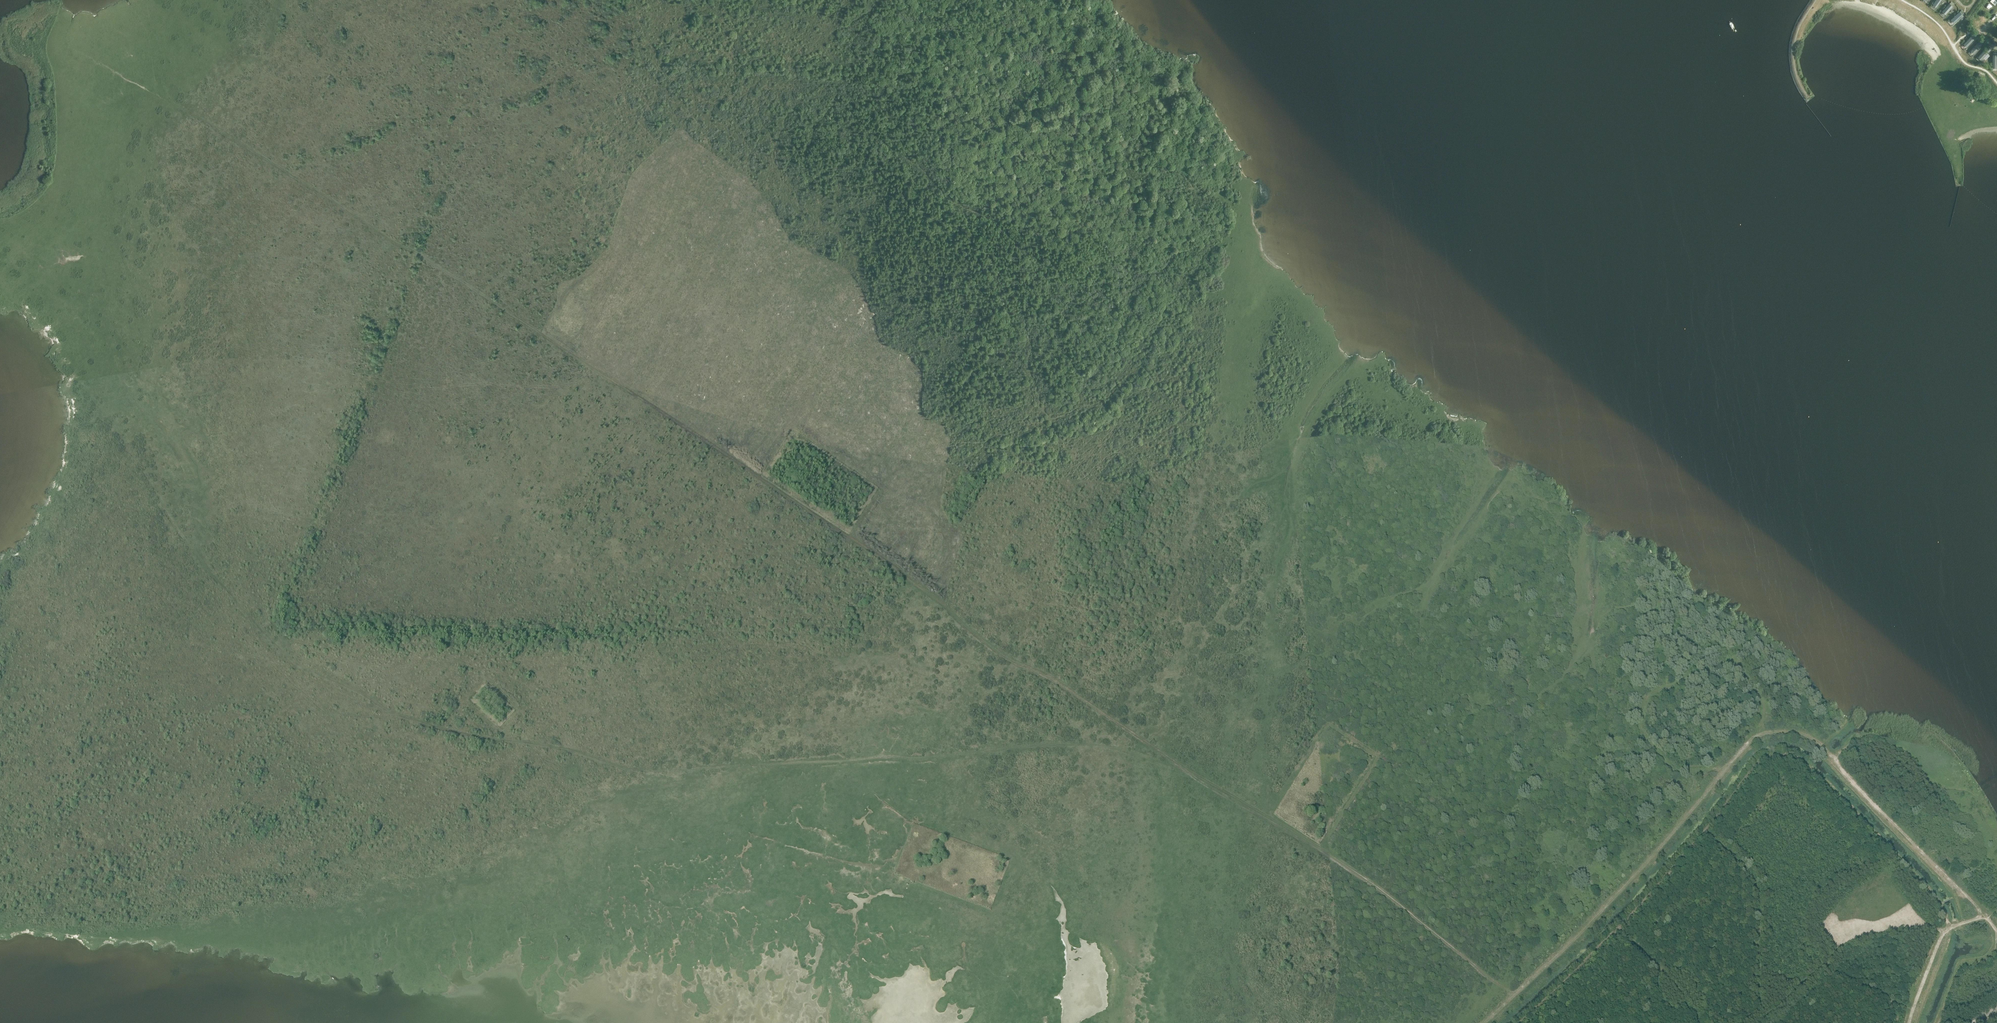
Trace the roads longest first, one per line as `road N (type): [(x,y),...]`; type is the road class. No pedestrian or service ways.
road 1 (track): [(1983,916),(1824,749),(1782,731),(1742,751),(1586,929),(1485,1022)]
road 2 (track): [(1975,1021),(1939,1010),(1959,966),(1991,956),(1996,930)]

